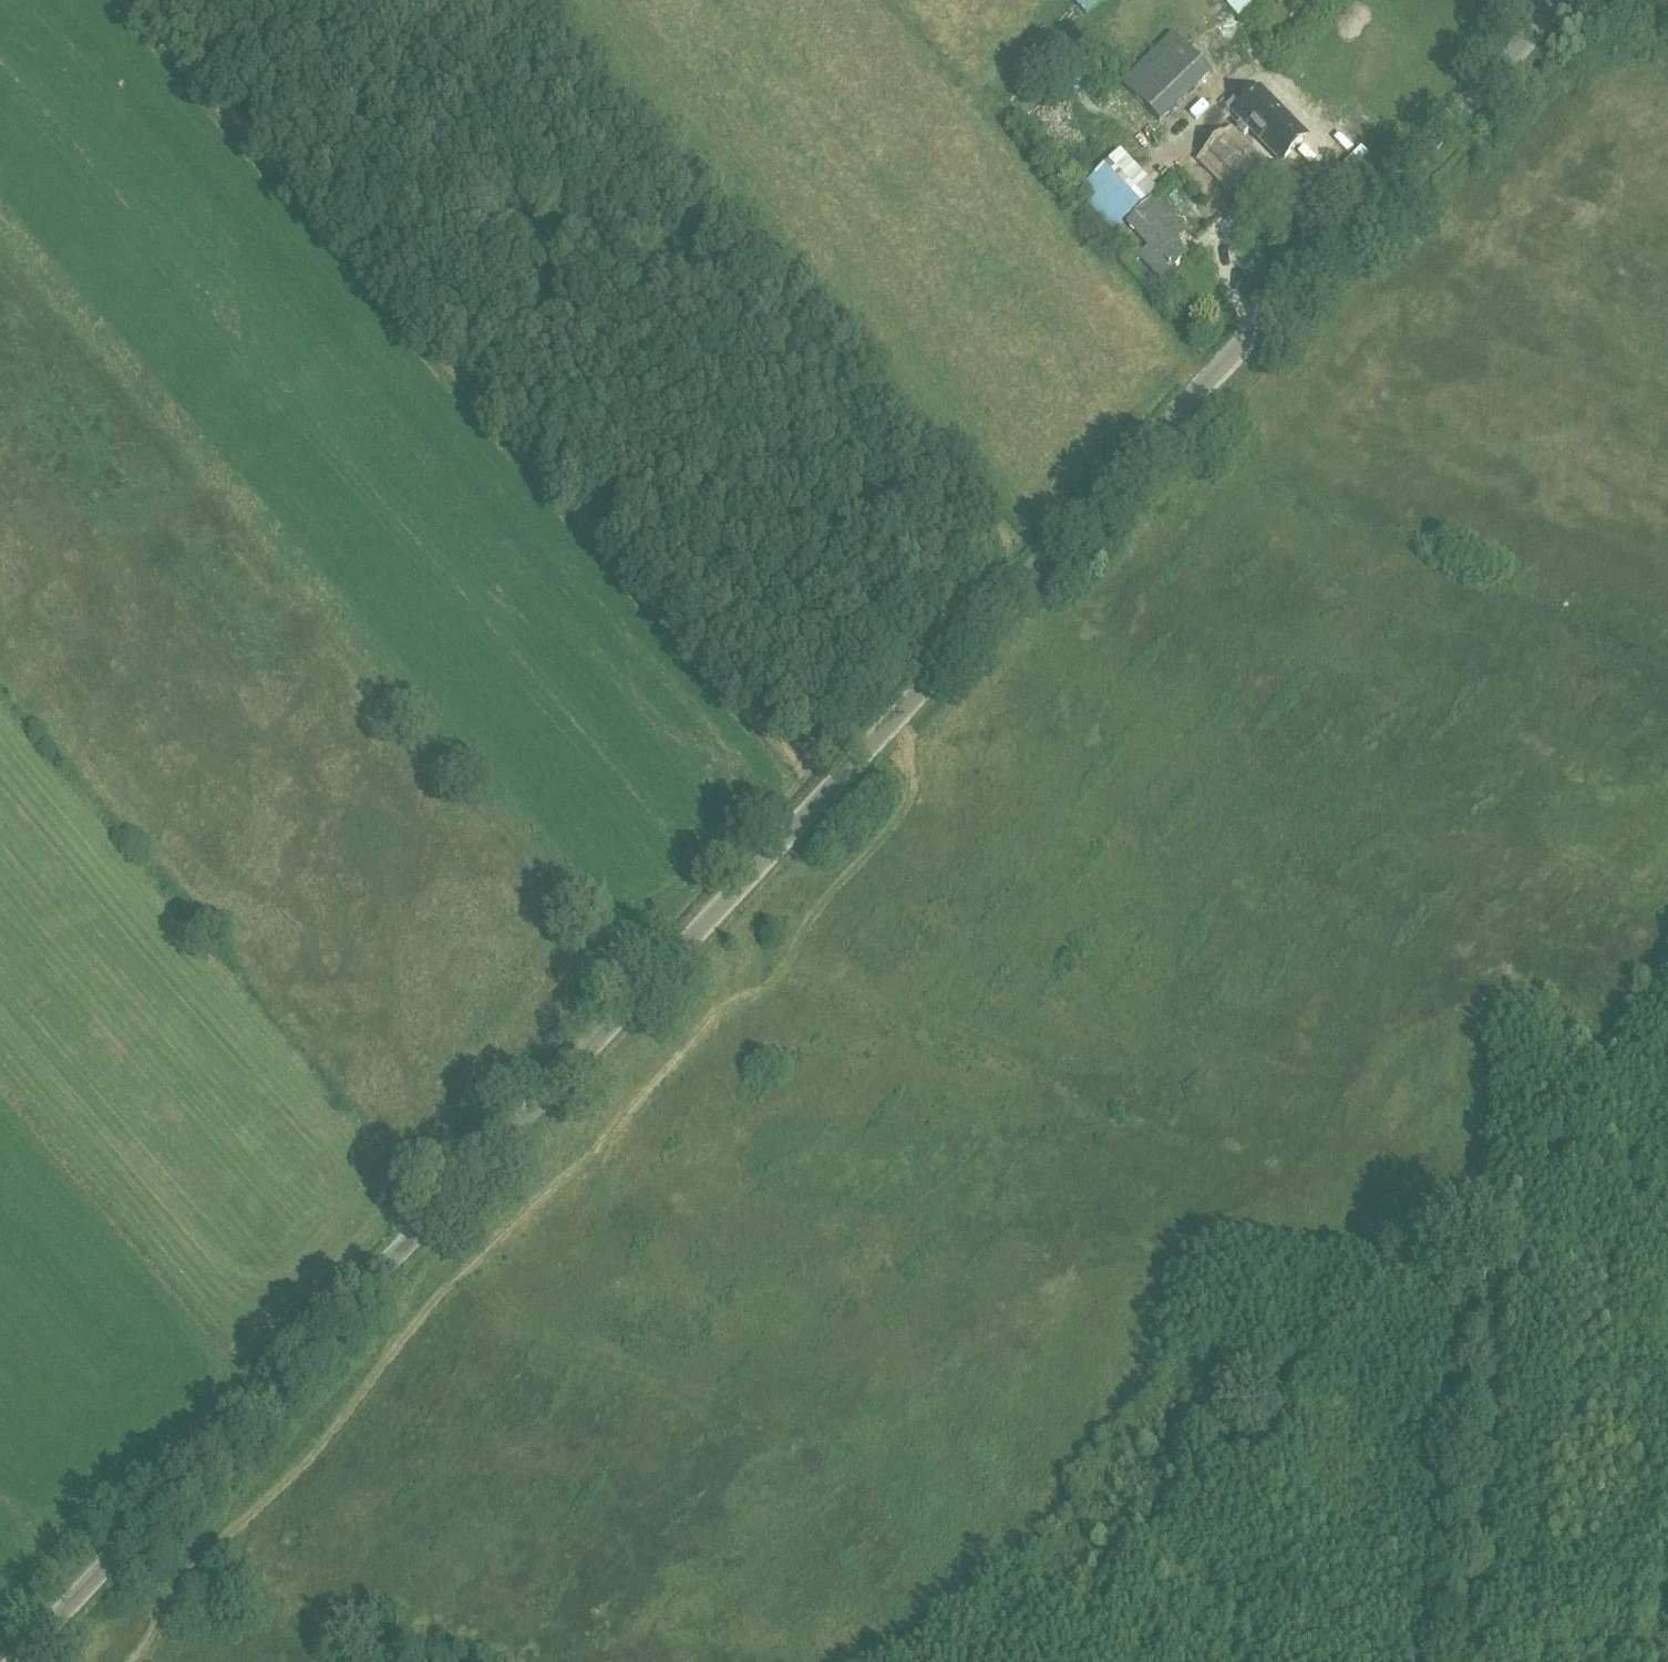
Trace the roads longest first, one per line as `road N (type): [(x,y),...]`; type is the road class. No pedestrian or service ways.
road 1 (unclassified): [(19,1661),(1564,0)]

